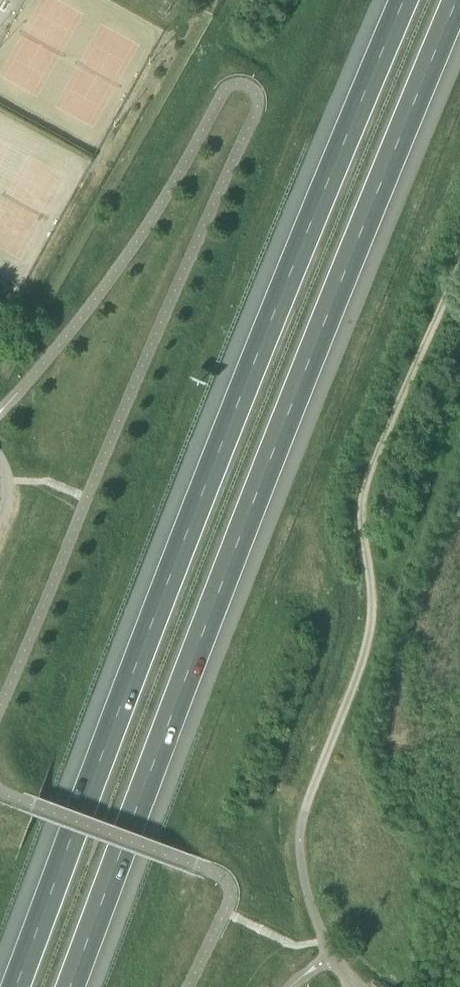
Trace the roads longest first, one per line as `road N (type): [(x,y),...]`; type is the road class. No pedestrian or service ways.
road 1 (motorway): [(404,0),(13,986)]
road 2 (motorway): [(69,986),(458,0)]

